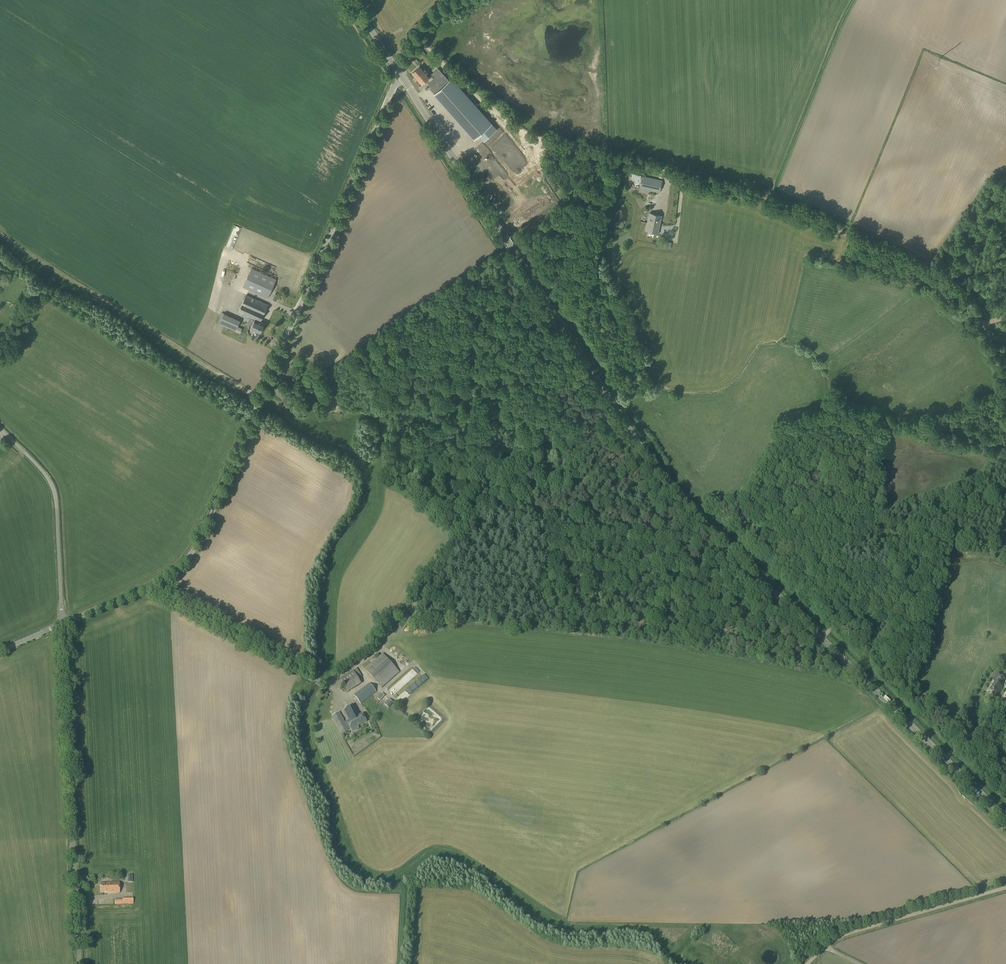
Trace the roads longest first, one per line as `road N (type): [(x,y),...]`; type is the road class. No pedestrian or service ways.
road 1 (secondary): [(1005,818),(666,483),(401,76)]
road 2 (tertiary): [(63,624),(151,588),(192,553),(401,76)]
road 3 (track): [(732,551),(707,555),(682,541),(604,523),(568,529),(515,507),(499,464),(494,380),(507,355),(510,316),(538,297)]
road 4 (track): [(682,177),(778,202),(950,285),(983,324),(1005,391)]
road 5 (unclassified): [(79,963),(63,624)]
road 6 (unclassified): [(682,177),(531,135),(464,85),(418,37)]
road 7 (unclassified): [(63,624),(54,490),(0,428)]
road 8 (unclassified): [(808,963),(845,934),(1005,887)]

